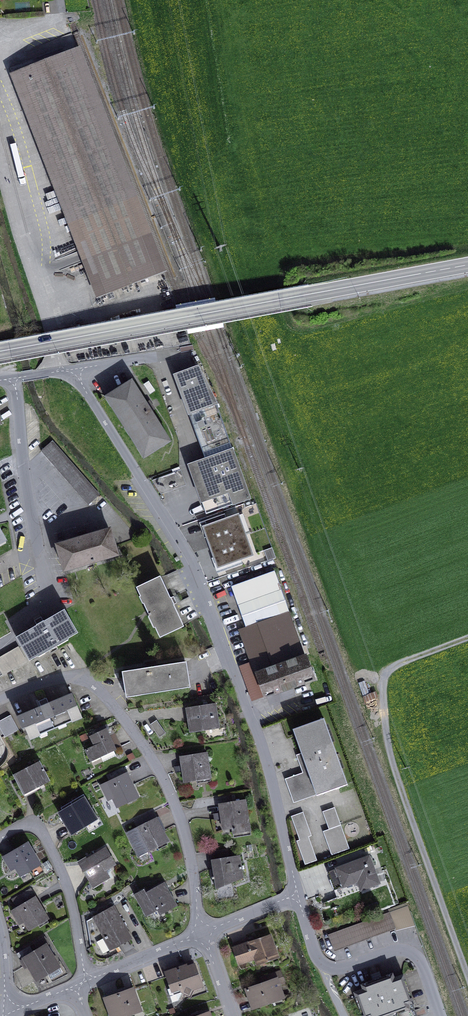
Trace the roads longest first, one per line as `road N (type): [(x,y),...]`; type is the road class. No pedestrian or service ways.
road 1 (residential): [(72,369),(193,563),(266,758),(298,895)]
road 2 (secondary): [(0,352),(467,265)]
road 3 (track): [(467,976),(391,759),(381,697),(390,668),(467,637)]
road 4 (residential): [(203,933),(176,806),(121,716),(94,686),(72,678),(0,700)]
road 5 (residential): [(298,895),(321,962),(339,969),(410,952),(423,965),(442,1015)]
road 6 (residential): [(15,377),(46,602)]
road 7 (residential): [(0,164),(55,371)]
road 8 (residential): [(0,837),(27,824),(43,832),(70,893),(86,982)]
road 9 (residential): [(86,982),(203,933)]
road 10 (residential): [(193,351),(72,369)]

